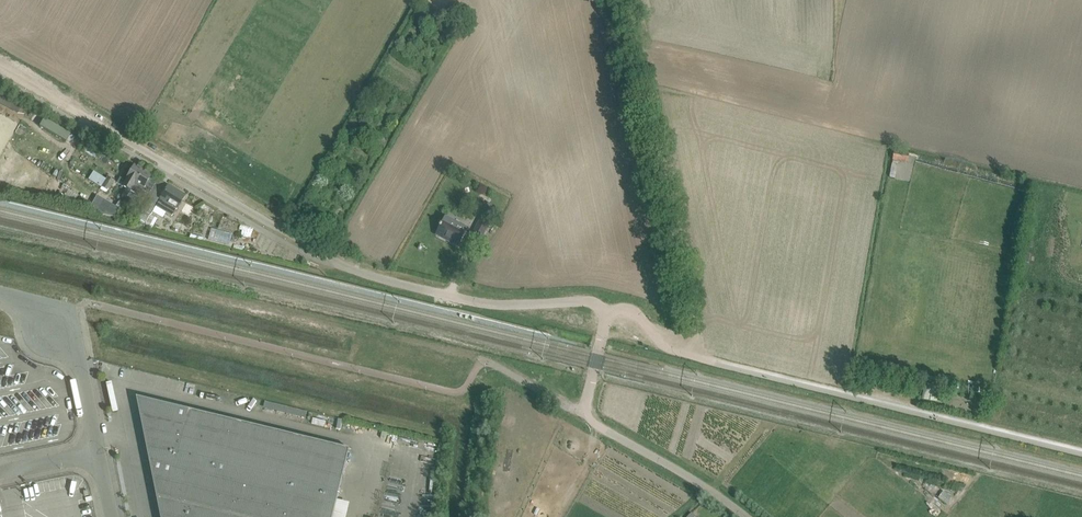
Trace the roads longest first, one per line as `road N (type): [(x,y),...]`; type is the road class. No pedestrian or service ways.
road 1 (unclassified): [(608,313),(588,301),(498,306),(348,268),(68,105)]
road 2 (unclassified): [(744,516),(590,421),(585,412),(608,313)]
road 3 (unclassified): [(114,516),(69,318),(64,310),(0,296)]

